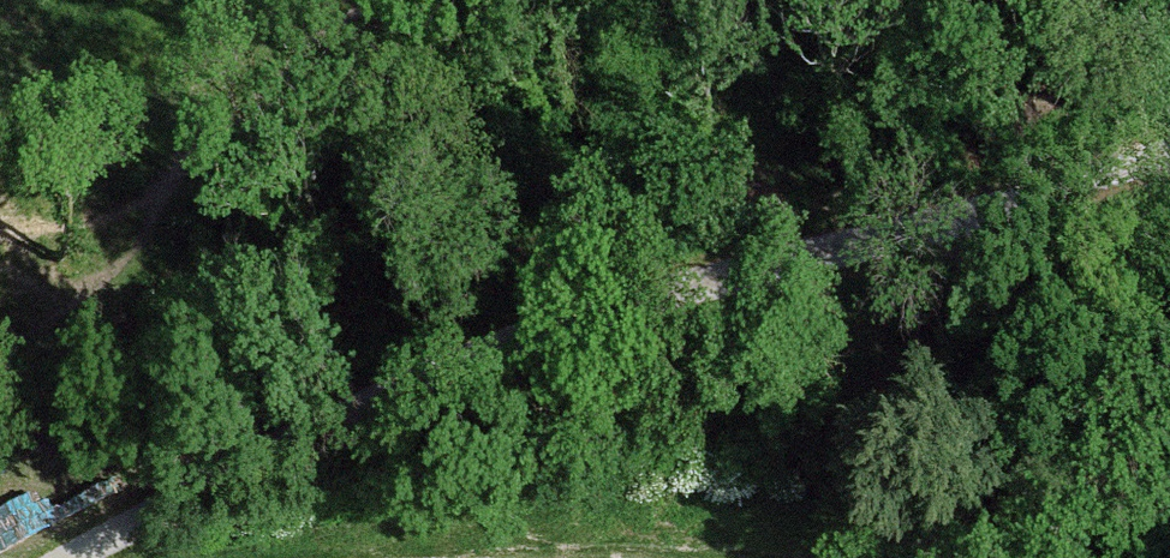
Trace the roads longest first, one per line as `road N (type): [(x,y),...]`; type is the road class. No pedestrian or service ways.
road 1 (track): [(72,557),(496,349),(1169,123)]

